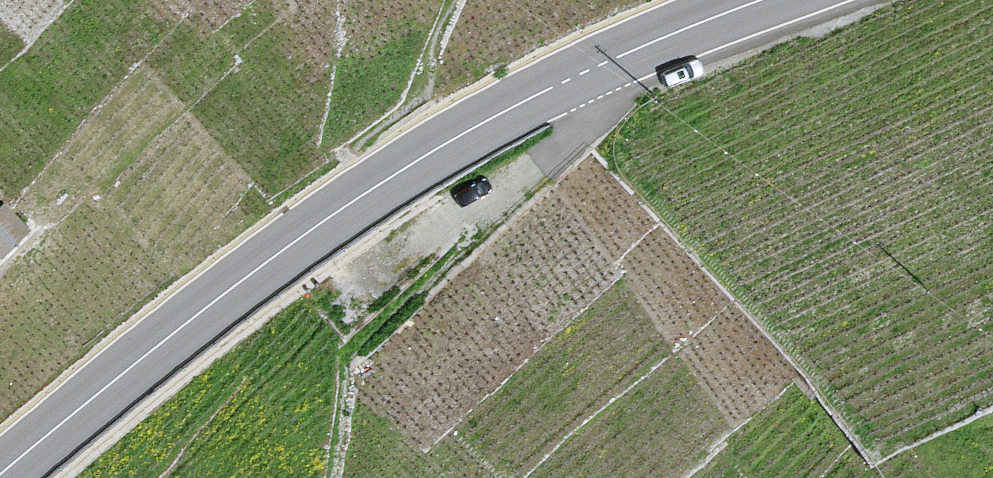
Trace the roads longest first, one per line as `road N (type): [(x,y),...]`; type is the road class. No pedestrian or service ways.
road 1 (secondary): [(0,474),(276,256),(428,154),(634,50),(759,0)]
road 2 (track): [(572,79),(589,119),(581,142),(495,213),(358,354)]

